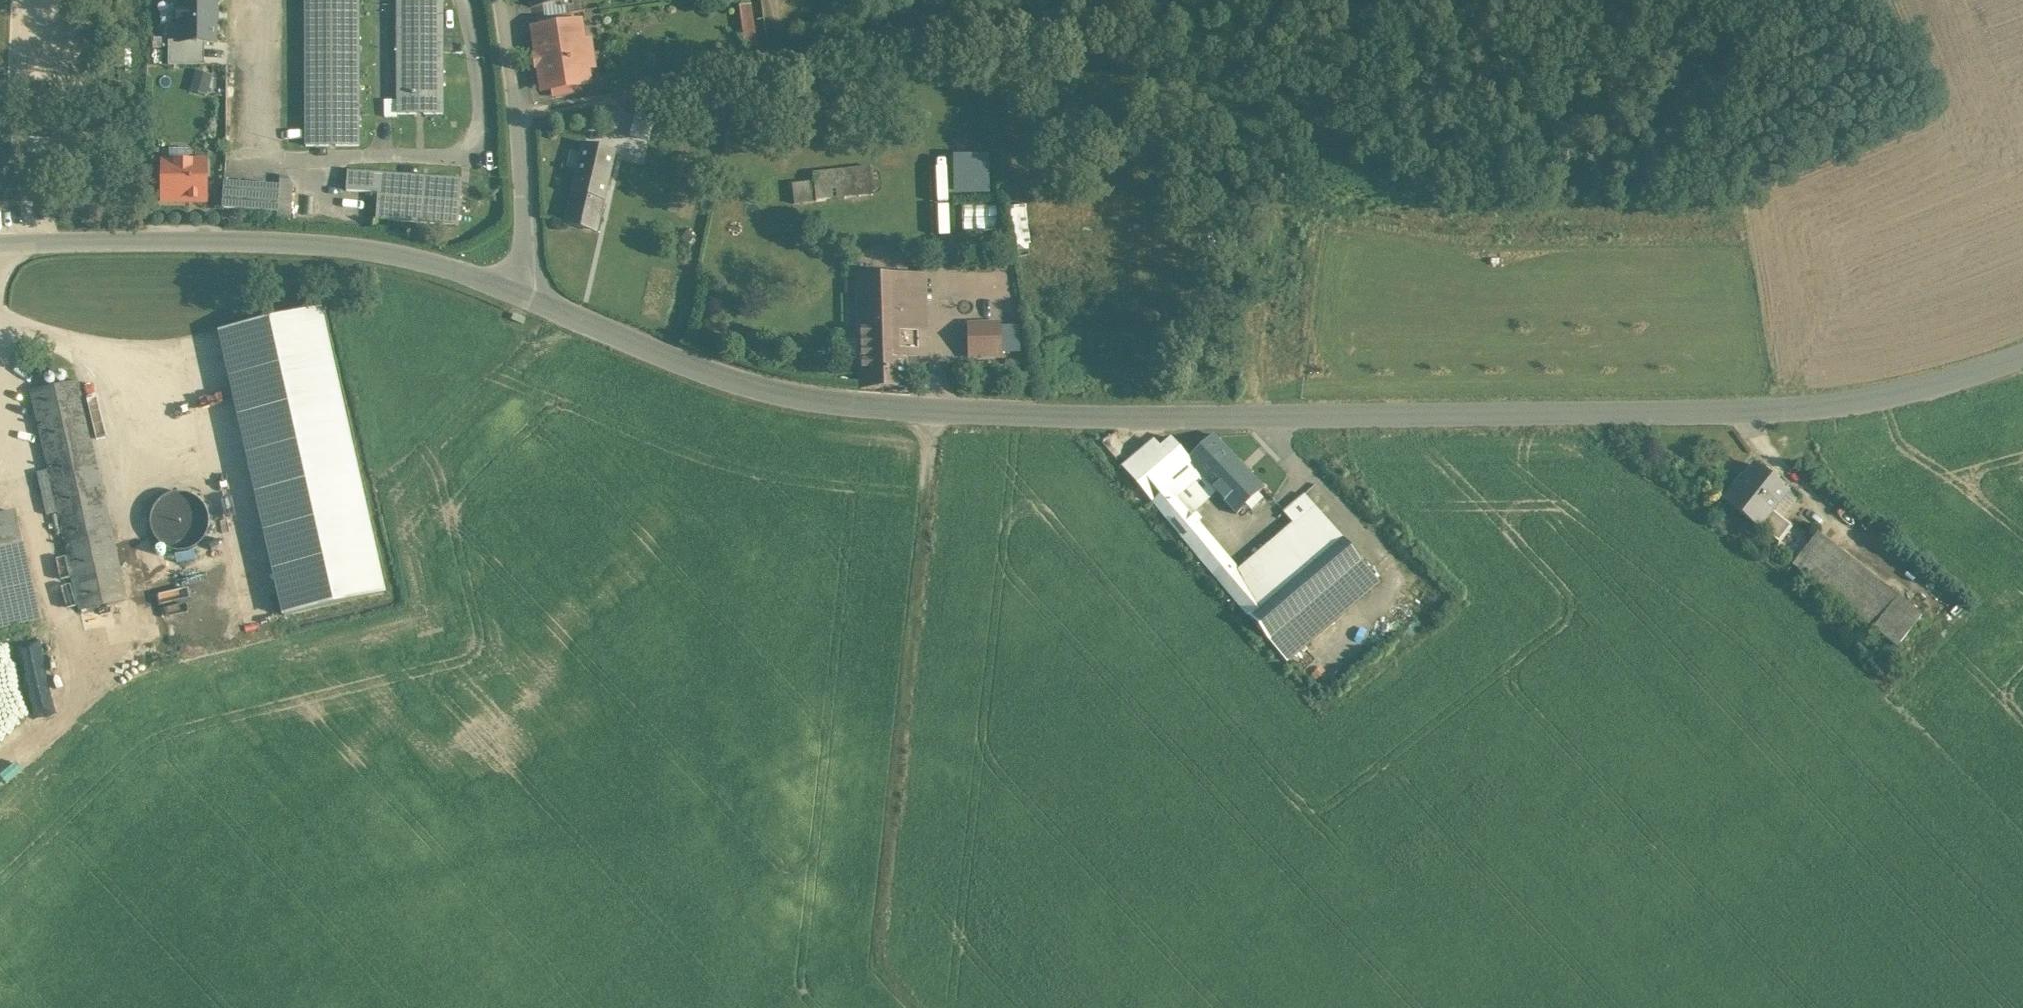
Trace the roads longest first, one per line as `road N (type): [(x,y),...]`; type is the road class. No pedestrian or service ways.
road 1 (unclassified): [(530,299),(757,389),(877,411),(1756,414),(1874,400),(2022,356)]
road 2 (track): [(1125,0),(518,110)]
road 3 (unclassified): [(0,244),(343,247),(434,262),(530,299)]
road 4 (unclassified): [(502,0),(518,110),(530,299)]

